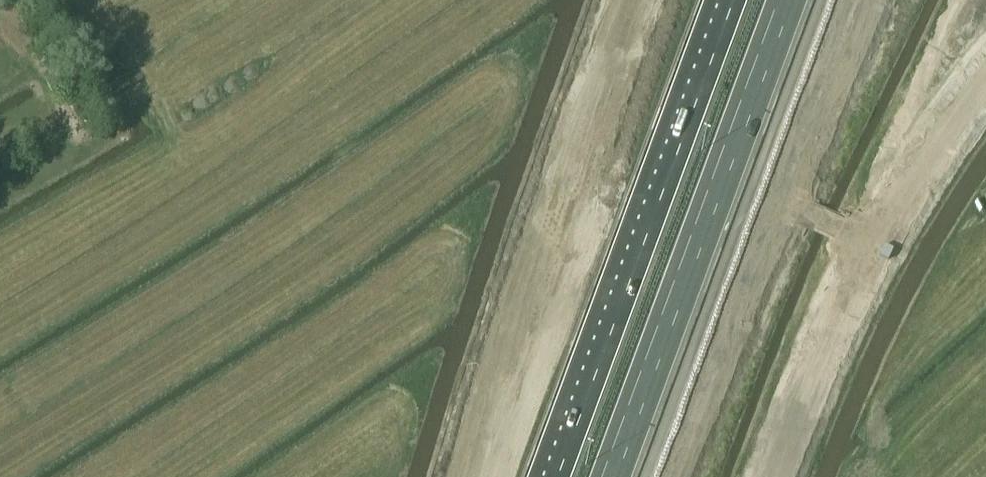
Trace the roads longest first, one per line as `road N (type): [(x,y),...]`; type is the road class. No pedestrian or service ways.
road 1 (motorway): [(636,476),(737,312),(882,0)]
road 2 (motorway): [(732,0),(556,476)]
road 3 (motorway): [(611,476),(786,0)]
road 4 (tertiary): [(786,476),(873,248),(985,71)]

